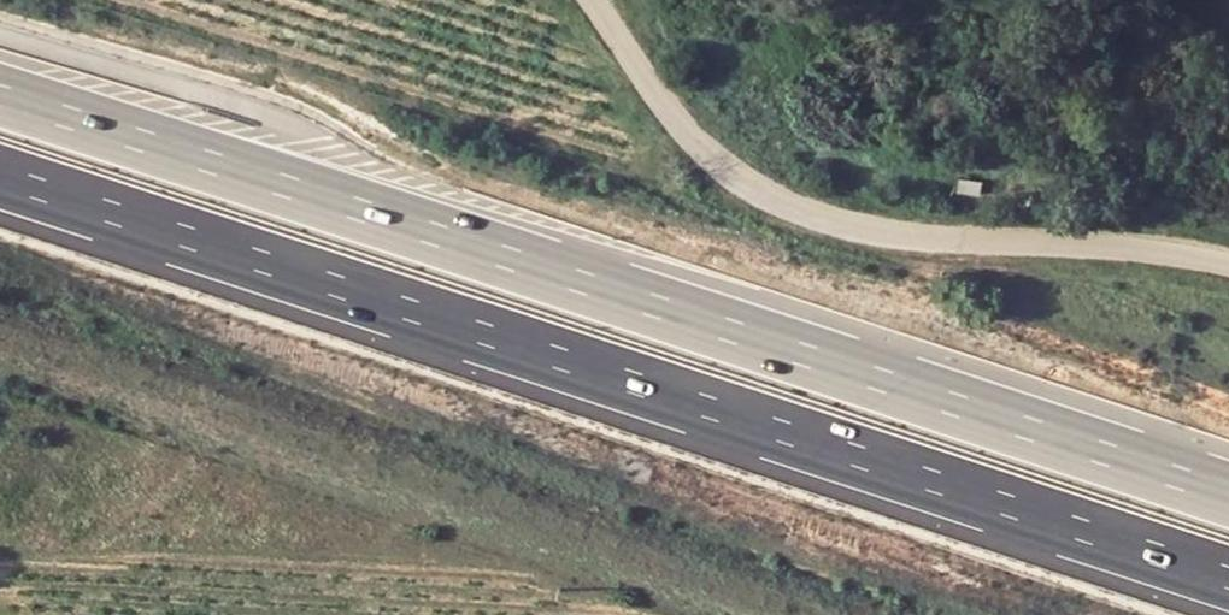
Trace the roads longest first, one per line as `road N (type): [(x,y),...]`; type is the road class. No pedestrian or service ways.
road 1 (motorway): [(0,173),(1228,573)]
road 2 (motorway): [(1228,494),(0,95)]
road 3 (unclassified): [(612,0),(698,127),(741,176),(840,231),(1228,263)]

